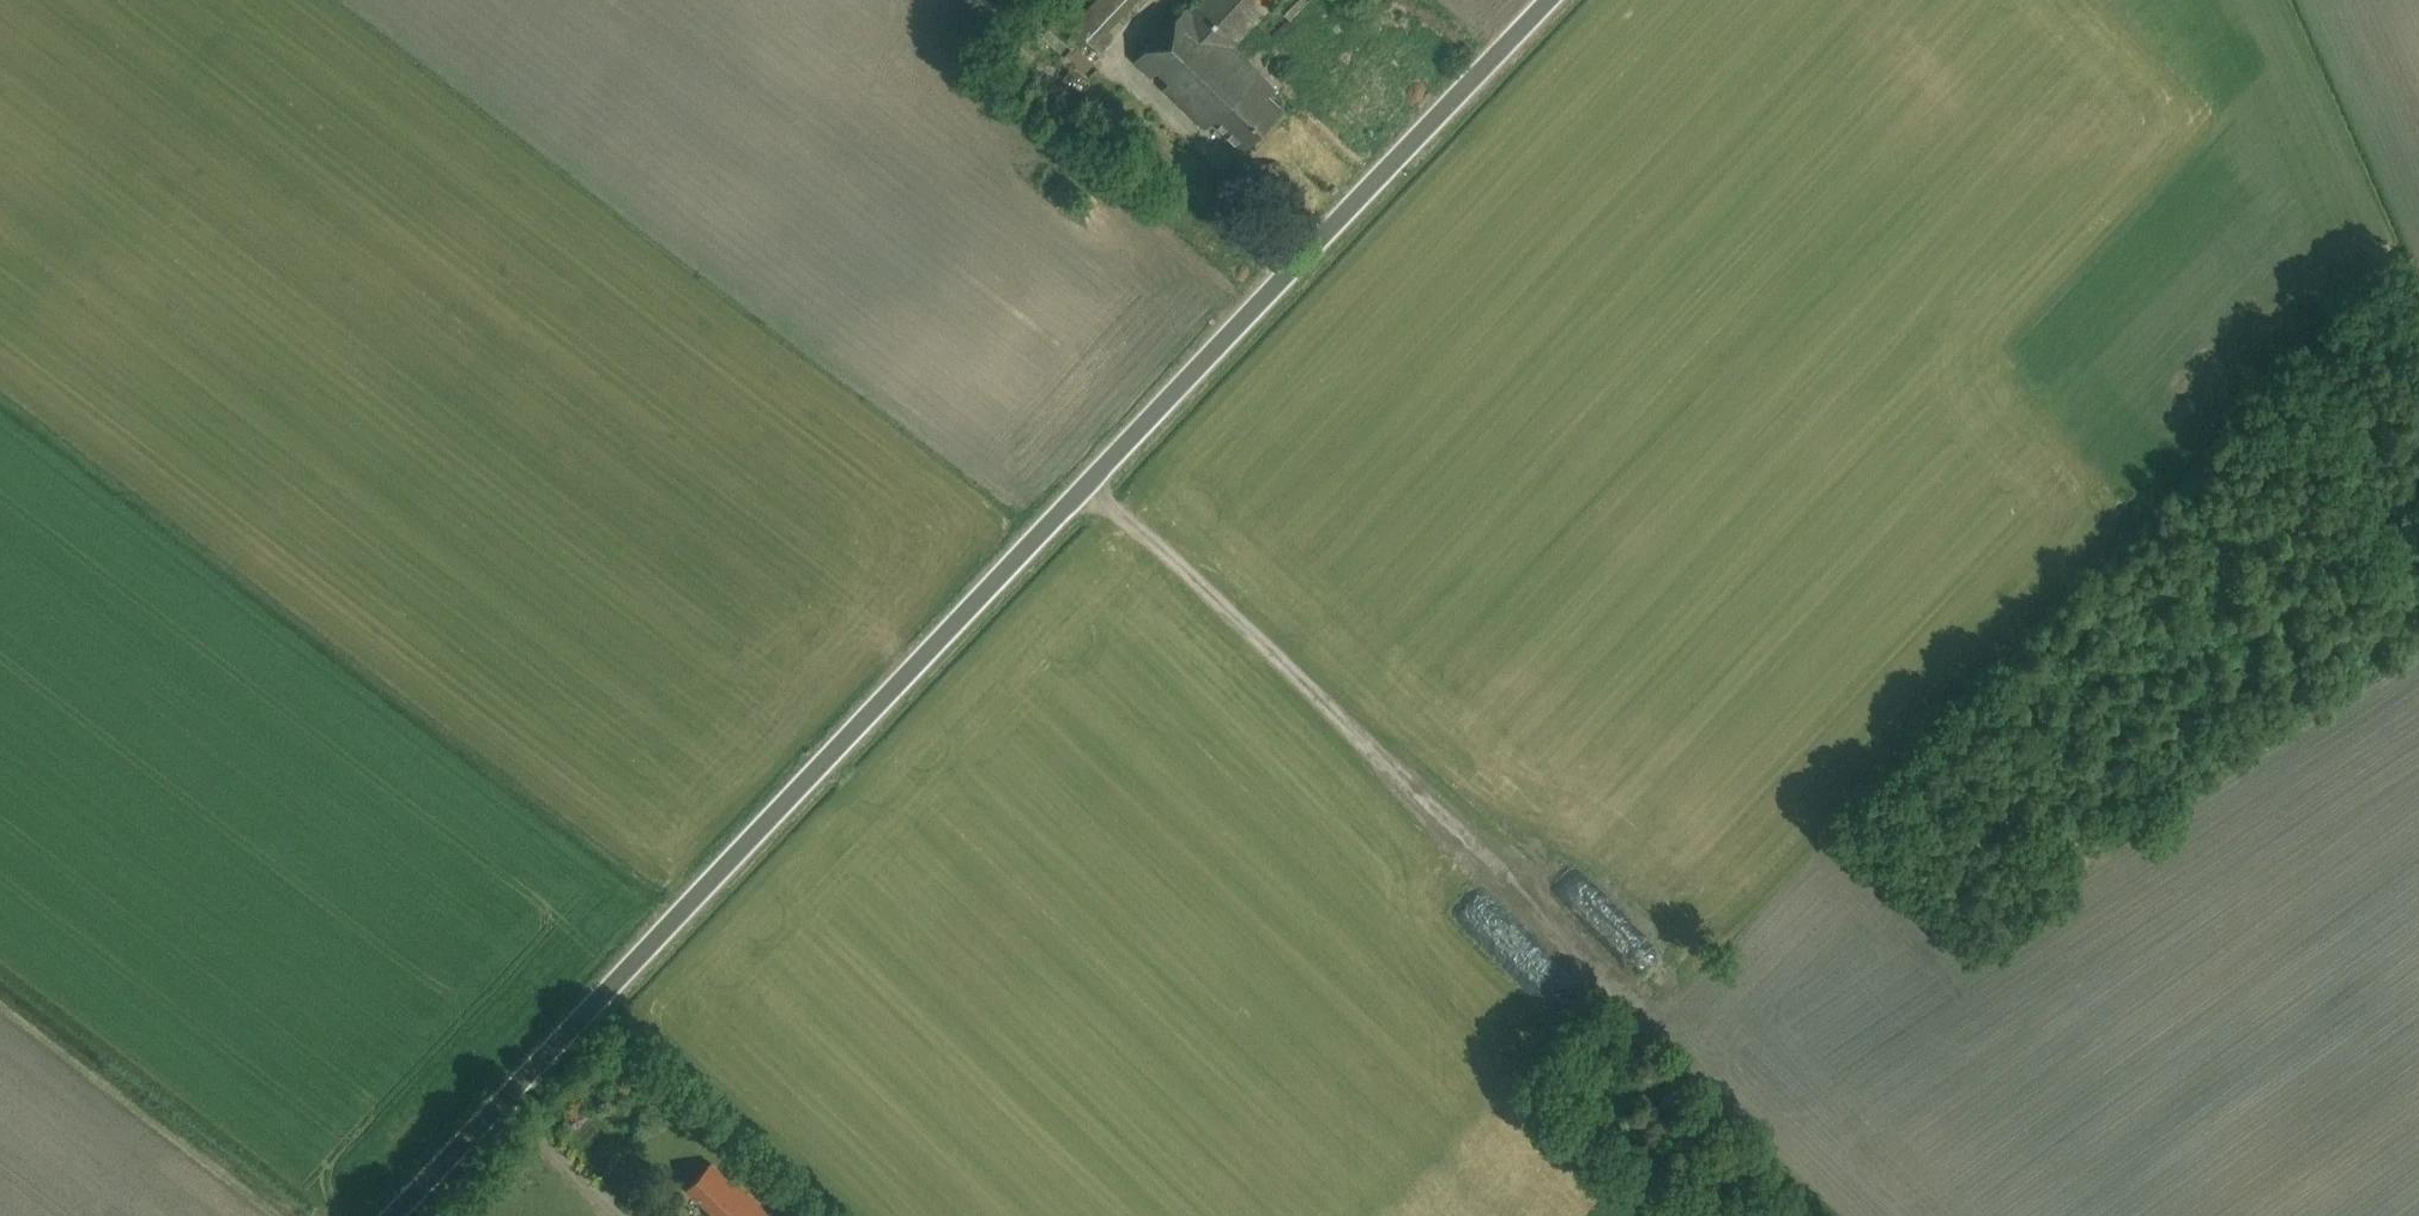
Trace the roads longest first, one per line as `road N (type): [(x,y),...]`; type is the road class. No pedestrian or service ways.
road 1 (unclassified): [(391,1215),(1546,0)]

